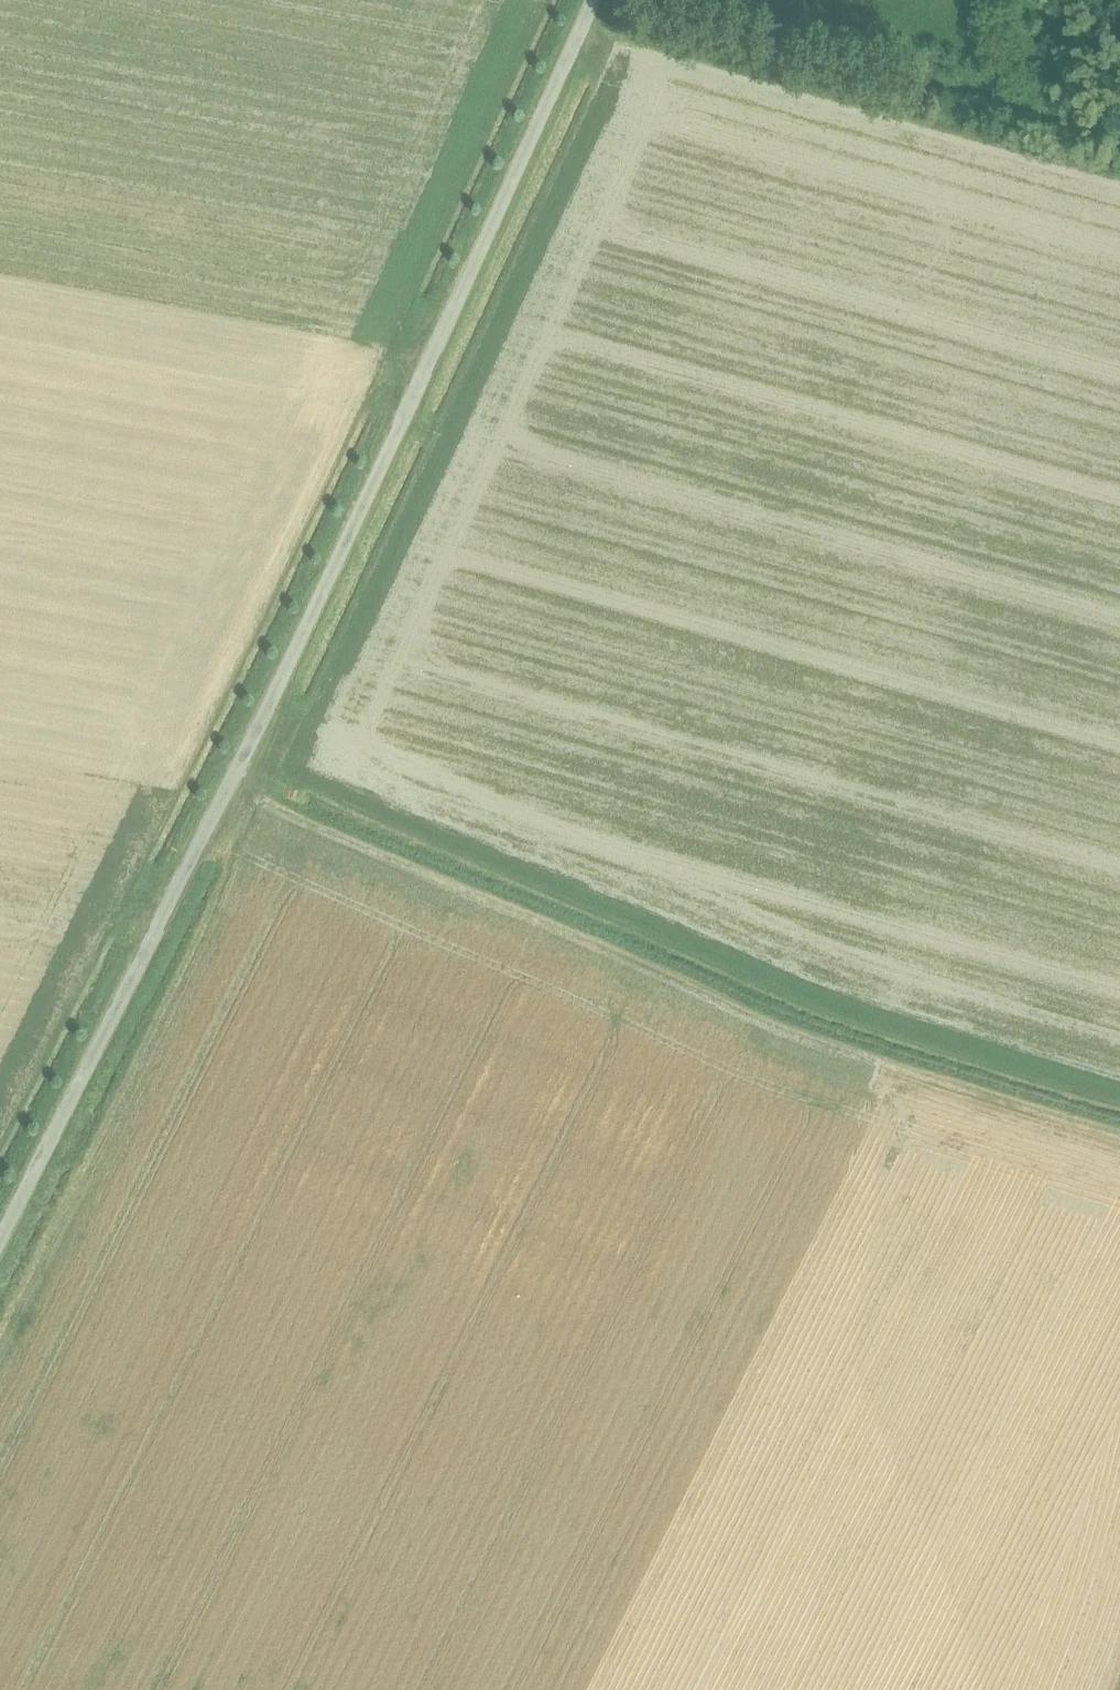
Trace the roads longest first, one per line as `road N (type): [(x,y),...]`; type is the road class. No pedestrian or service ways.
road 1 (unclassified): [(0,1239),(341,551),(594,0)]

